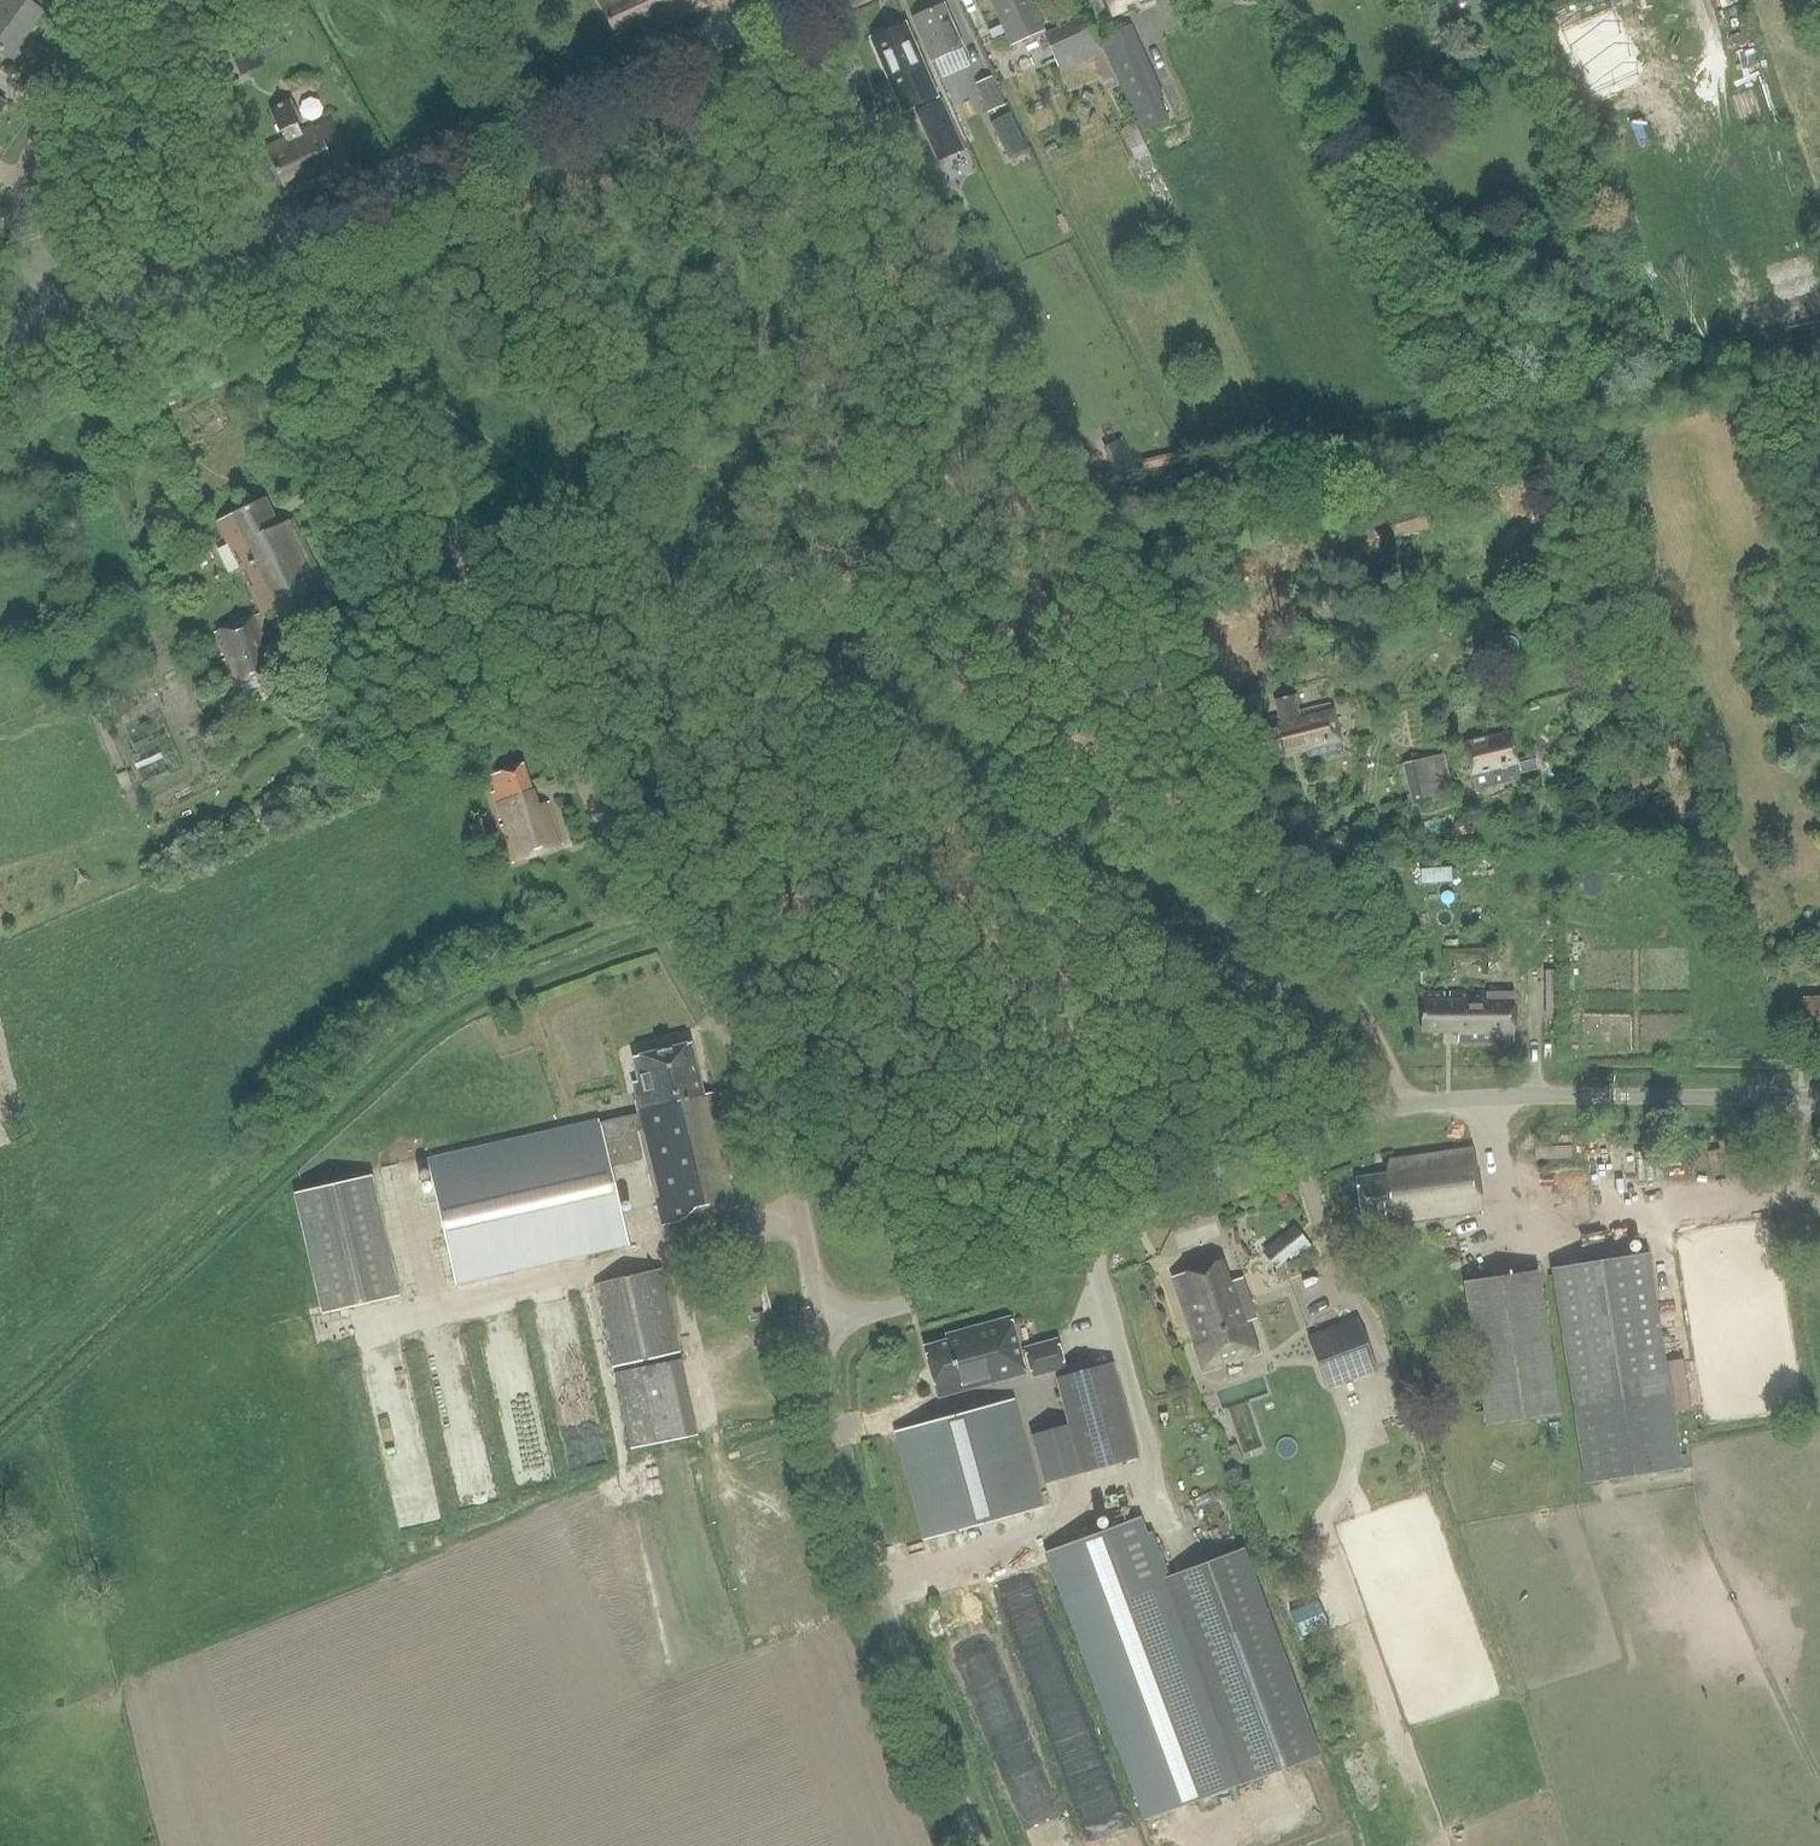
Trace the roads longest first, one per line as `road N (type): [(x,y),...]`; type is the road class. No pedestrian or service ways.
road 1 (unclassified): [(824,1319),(766,1095),(265,237)]
road 2 (unclassified): [(824,1319),(966,1284),(1323,1125),(1406,1105)]
road 3 (tertiary): [(265,237),(789,0)]
road 4 (unclassified): [(978,1845),(851,1520),(822,1389),(824,1319)]
road 5 (unclassified): [(1819,1098),(1529,1095),(1406,1105)]
road 6 (residential): [(39,307),(25,210),(32,175),(48,136),(151,0)]
road 7 (track): [(1406,1105),(1283,870)]
road 8 (tertiary): [(39,307),(111,305),(265,237)]
road 9 (track): [(864,120),(810,0)]

